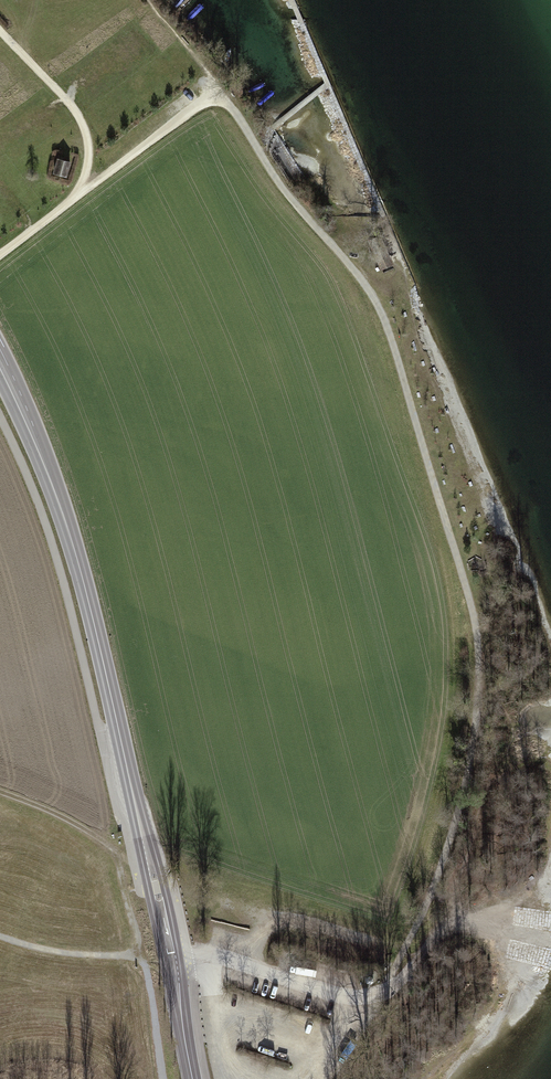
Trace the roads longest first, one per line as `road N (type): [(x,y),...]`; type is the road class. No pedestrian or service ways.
road 1 (track): [(216,101),(232,107),(285,192),(383,315),(471,603),(479,673),(464,786),(428,903),(405,949)]
road 2 (tertiary): [(193,1078),(73,546),(0,361)]
road 3 (track): [(386,985),(448,924),(535,934)]
road 4 (track): [(125,892),(118,859),(97,837),(0,792)]
road 5 (track): [(142,955),(76,955),(0,936)]
road 6 (track): [(163,1078),(142,955)]

